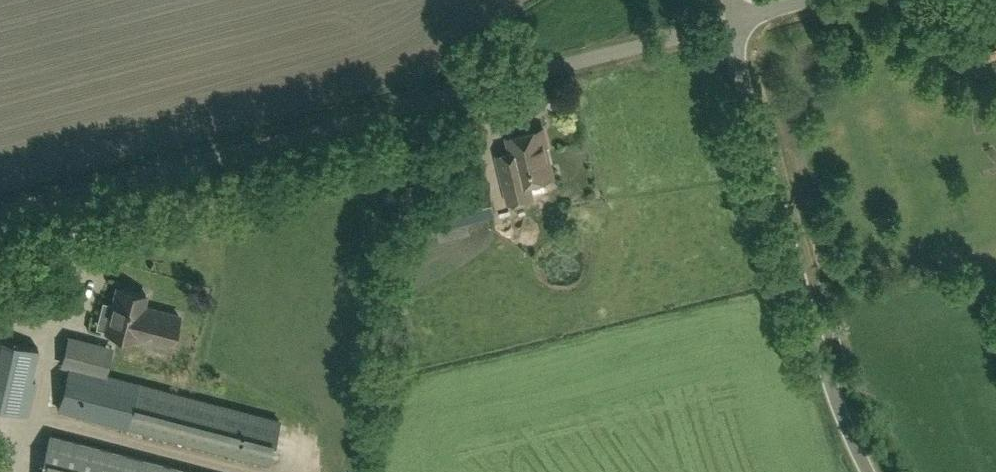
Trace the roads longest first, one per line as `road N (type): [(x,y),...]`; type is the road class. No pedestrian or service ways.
road 1 (unclassified): [(727,23),(0,214)]
road 2 (unclassified): [(866,471),(822,362),(727,23)]

